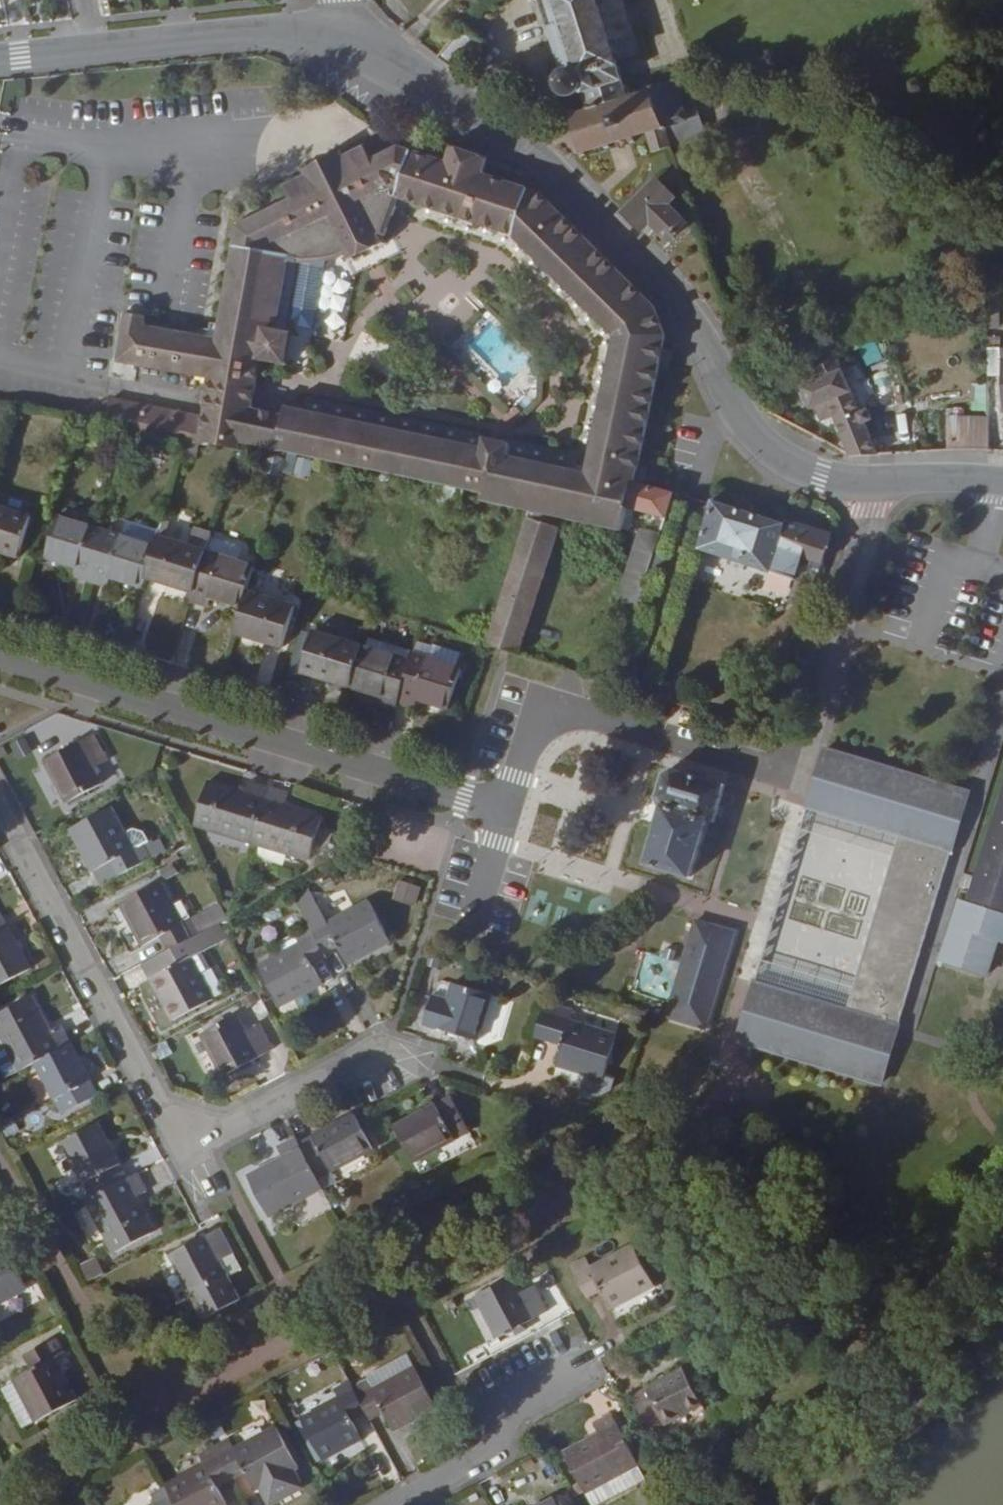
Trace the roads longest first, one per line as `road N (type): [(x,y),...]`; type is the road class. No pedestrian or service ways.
road 1 (tertiary): [(1002,479),(874,479),(822,473),(780,454),(746,422),(711,350),(666,287),(569,192),(371,48),(328,28)]
road 2 (residential): [(0,662),(498,805),(543,702),(684,745)]
road 3 (residential): [(419,1062),(382,1048),(182,1140),(0,812)]
road 4 (tertiary): [(328,28),(0,58)]
road 5 (residential): [(393,1504),(498,1451),(497,1415),(584,1369)]

